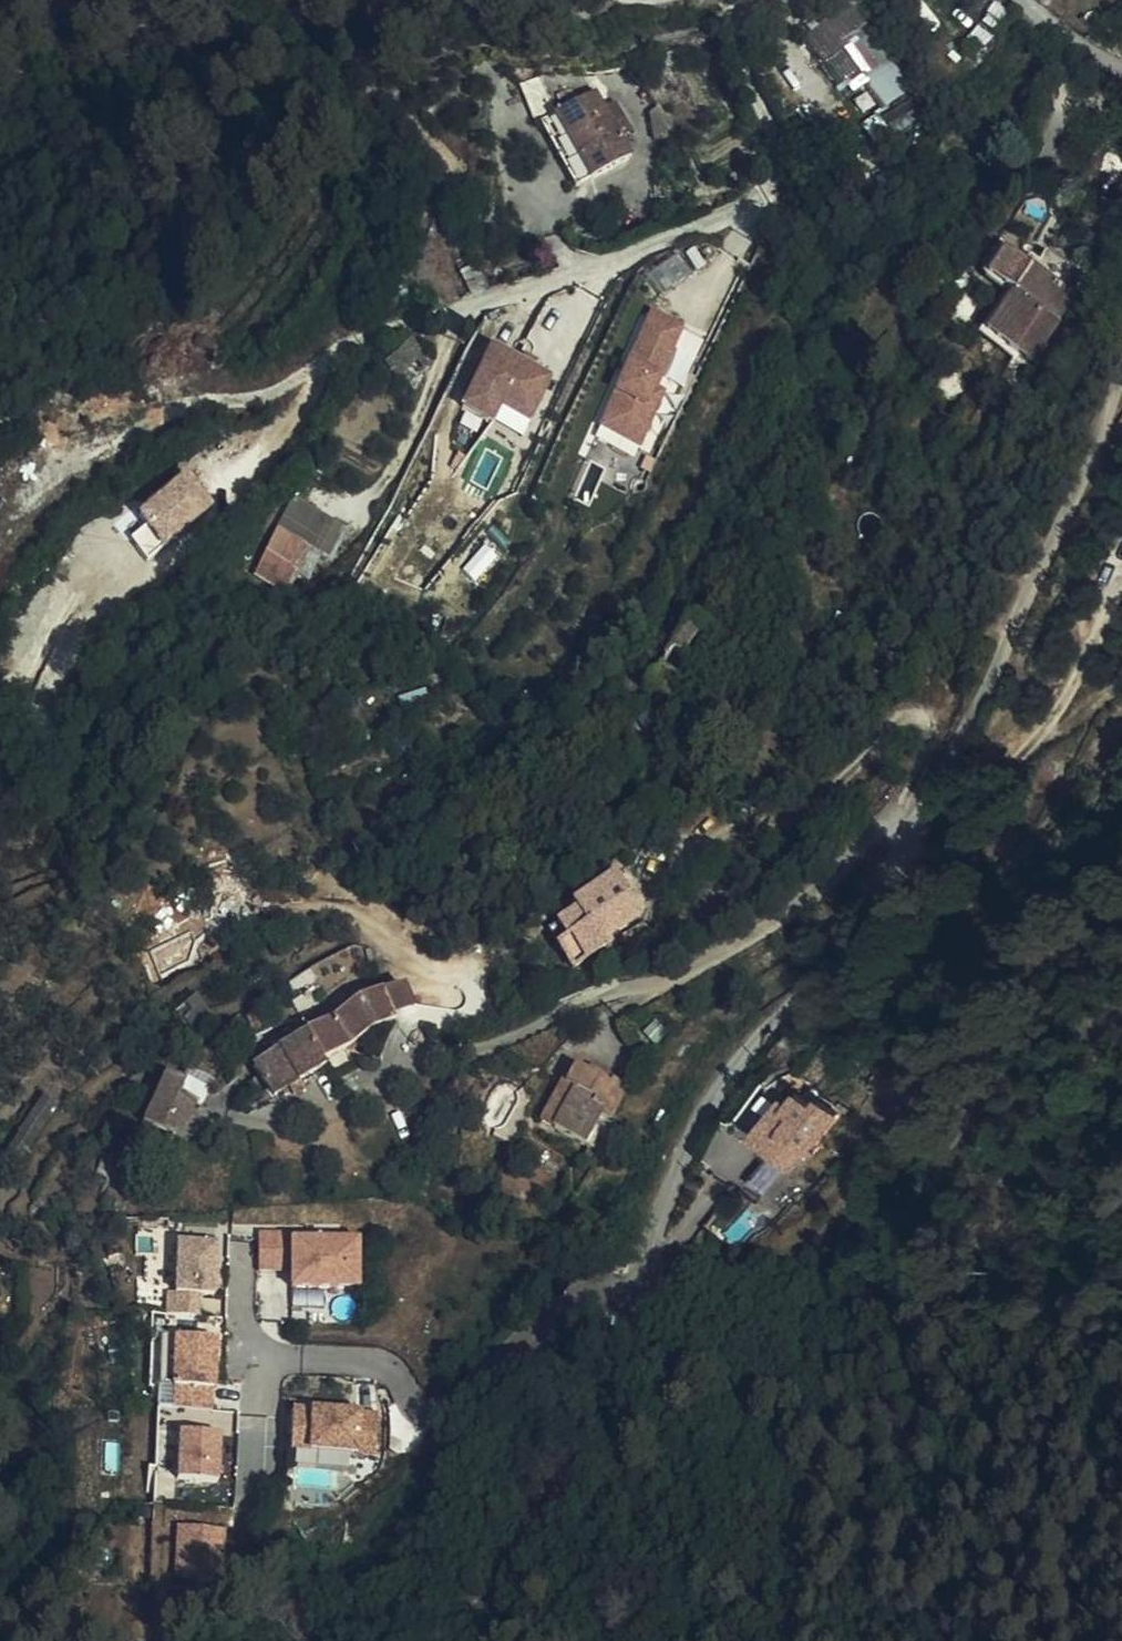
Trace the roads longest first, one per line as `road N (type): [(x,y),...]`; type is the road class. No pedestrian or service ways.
road 1 (residential): [(1121,372),(987,692),(888,888),(838,958),(735,1067),(695,1128),(639,1304)]
road 2 (residential): [(639,1304),(599,1296),(559,1316),(463,1409),(429,1416),(386,1365),(262,1362)]
road 3 (residential): [(583,272),(747,211),(772,191),(777,140),(741,42),(758,0)]
road 4 (residential): [(639,1304),(479,1640)]
road 5 (track): [(320,361),(281,391),(185,403),(136,429)]
road 6 (track): [(320,361),(297,420),(232,478)]
road 7 (residential): [(1024,0),(1121,70)]

